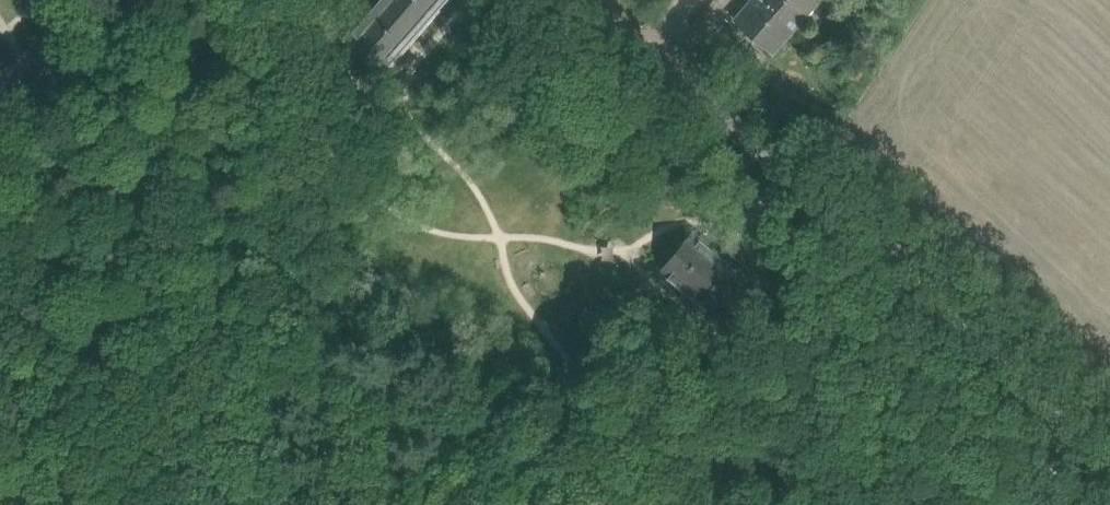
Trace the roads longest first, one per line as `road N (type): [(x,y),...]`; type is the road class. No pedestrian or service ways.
road 1 (unclassified): [(1109,455),(592,0)]

